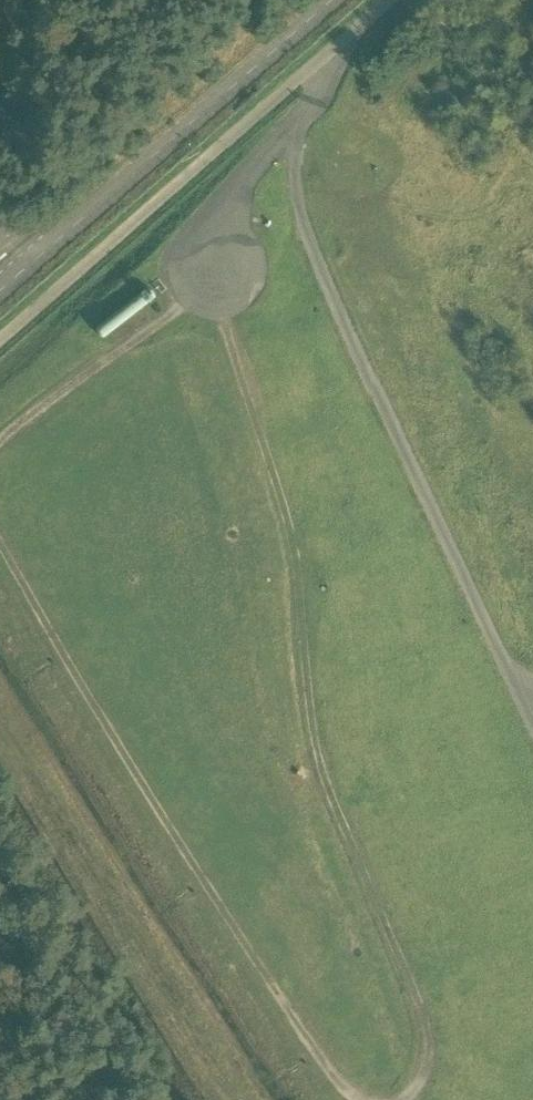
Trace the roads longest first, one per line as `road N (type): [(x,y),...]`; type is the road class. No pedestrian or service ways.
road 1 (track): [(402,1099),(415,1088),(427,1033),(321,765),(297,560),(222,313)]
road 2 (track): [(340,45),(293,140),(302,224),(532,726)]
road 3 (track): [(0,547),(276,999),(361,1099)]
road 4 (track): [(0,339),(340,45)]
road 5 (track): [(192,305),(0,444)]

